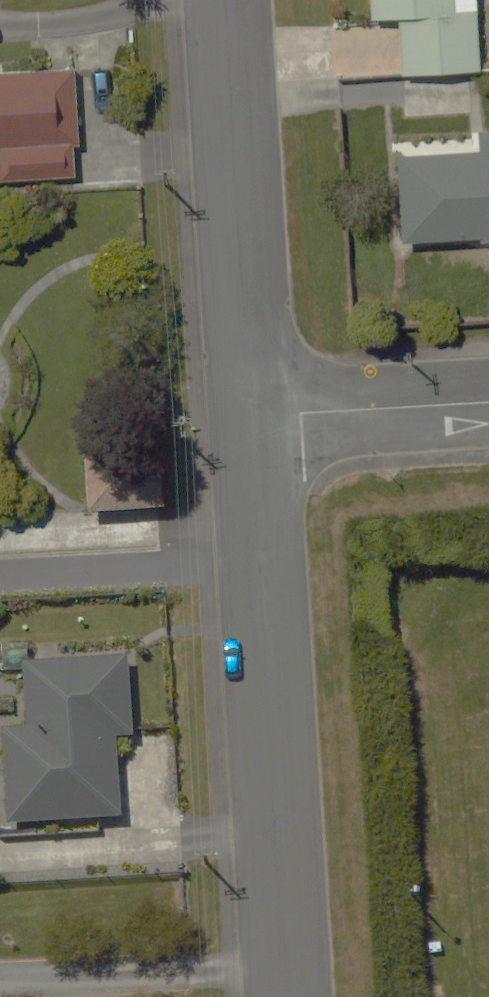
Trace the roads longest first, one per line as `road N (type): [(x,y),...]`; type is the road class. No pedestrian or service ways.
road 1 (residential): [(252,417),(289,951)]
road 2 (residential): [(227,0),(252,417)]
road 3 (residential): [(0,951),(289,951)]
road 4 (residential): [(252,417),(488,402)]

